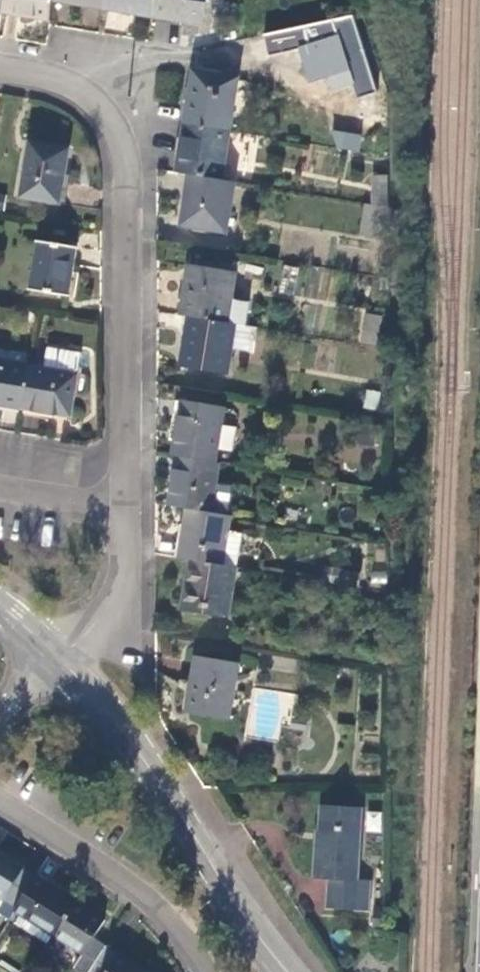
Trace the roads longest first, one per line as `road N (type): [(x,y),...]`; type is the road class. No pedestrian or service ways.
road 1 (residential): [(126,505),(124,210),(116,132),(101,107),(69,87),(0,69)]
road 2 (unclassified): [(54,655),(132,745),(284,971)]
road 3 (residential): [(206,971),(178,926),(142,893),(0,803)]
road 4 (residential): [(54,655),(78,643),(122,588),(126,505)]
road 5 (residential): [(126,505),(0,487)]

